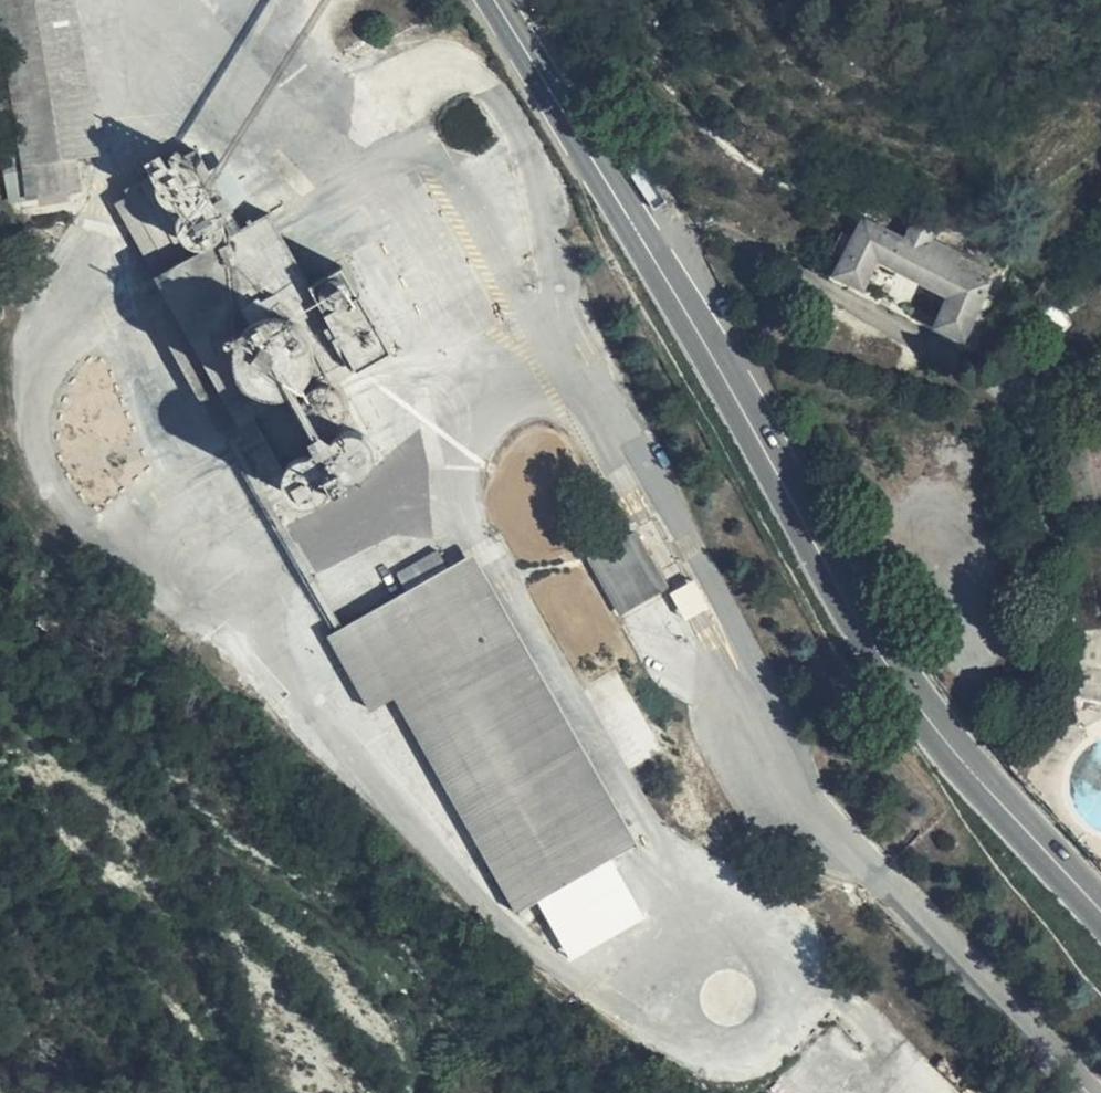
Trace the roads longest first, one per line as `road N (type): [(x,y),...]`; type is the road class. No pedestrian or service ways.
road 1 (secondary): [(1100,912),(914,701),(493,0)]

